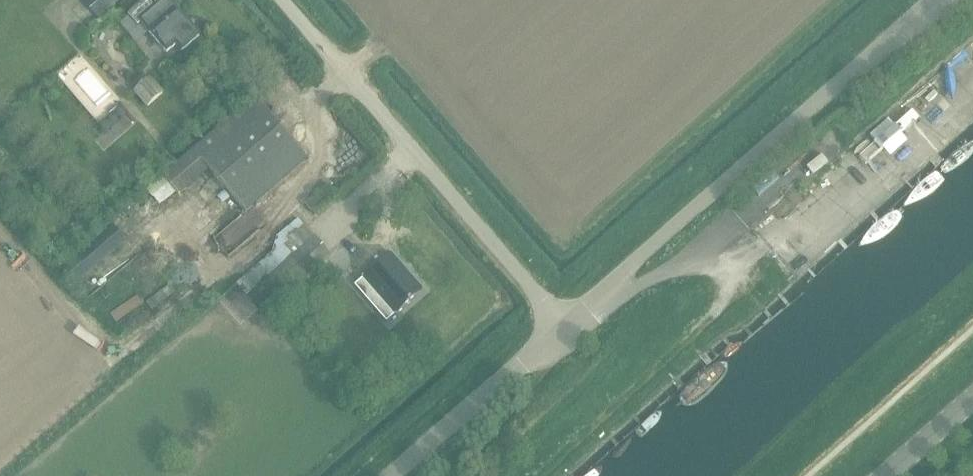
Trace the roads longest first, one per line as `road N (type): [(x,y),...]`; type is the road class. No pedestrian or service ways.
road 1 (unclassified): [(397,475),(933,0)]

